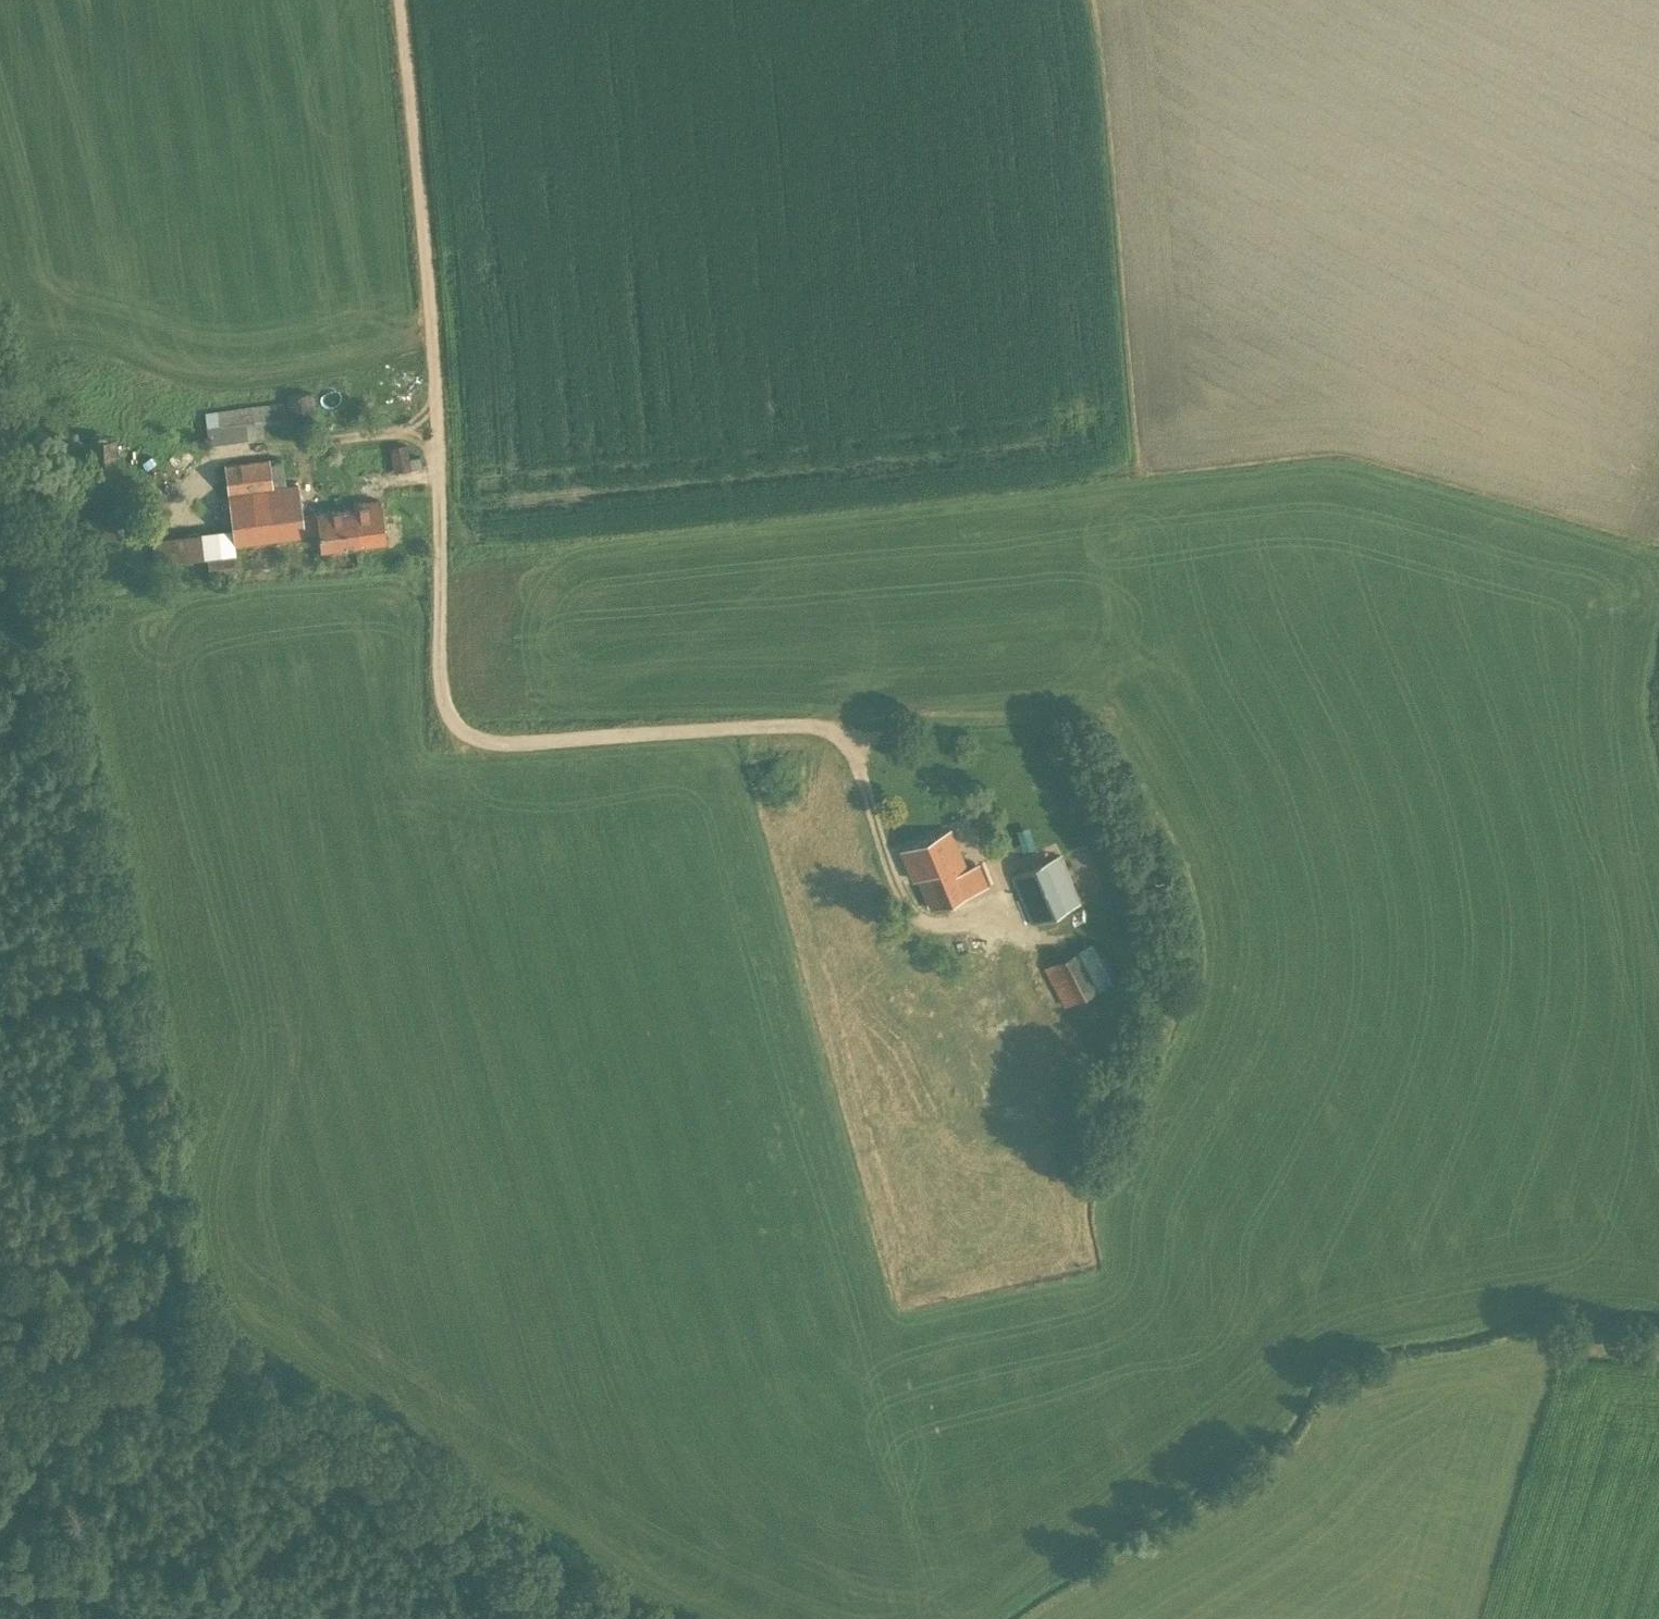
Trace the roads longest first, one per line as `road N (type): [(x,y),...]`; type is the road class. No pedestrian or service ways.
road 1 (unclassified): [(826,726),(490,742),(449,721),(439,681),(431,321),(401,0)]

